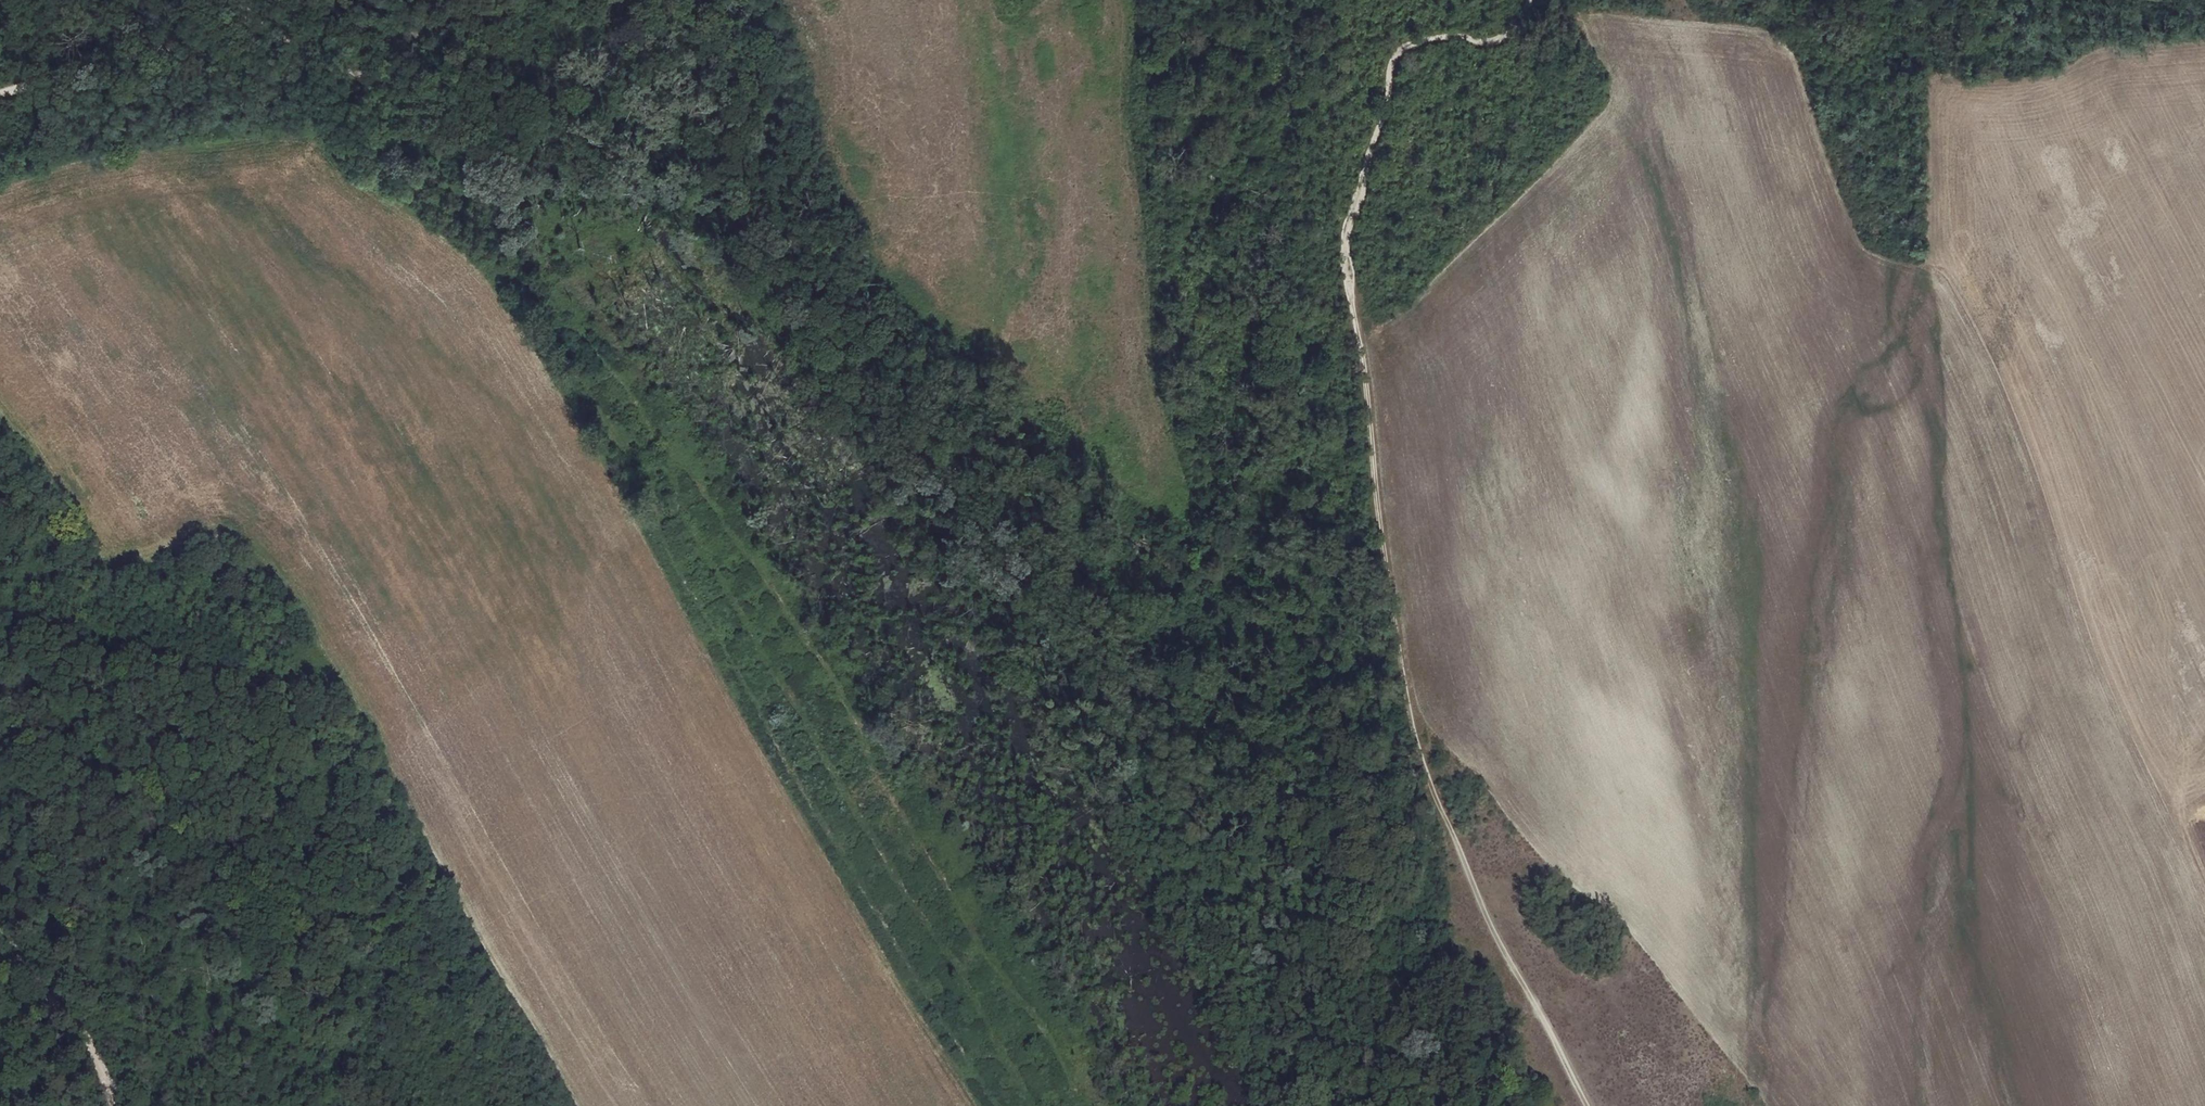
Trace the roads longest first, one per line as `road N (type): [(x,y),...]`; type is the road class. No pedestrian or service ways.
road 1 (track): [(1586,1105),(1493,934),(1419,762),(1387,615),(1344,248),(1401,48),(1457,36),(1501,39),(1529,0)]
road 2 (track): [(484,0),(422,25),(360,77),(237,15)]
road 3 (track): [(237,15),(211,32),(0,94)]
road 4 (track): [(0,932),(97,1061),(114,1105)]

